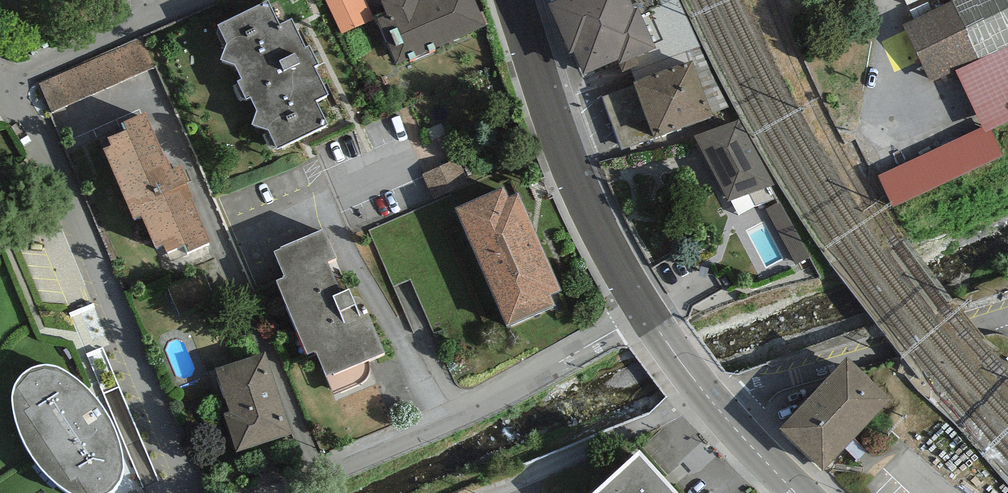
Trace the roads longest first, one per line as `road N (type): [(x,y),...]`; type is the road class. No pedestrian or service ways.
road 1 (residential): [(186,492),(14,82),(213,0)]
road 2 (residential): [(645,312),(446,432),(296,492)]
road 3 (primary): [(645,312),(578,185),(513,0)]
road 4 (unclassified): [(1007,315),(772,382),(722,414)]
road 5 (residential): [(703,391),(655,420),(480,492)]

